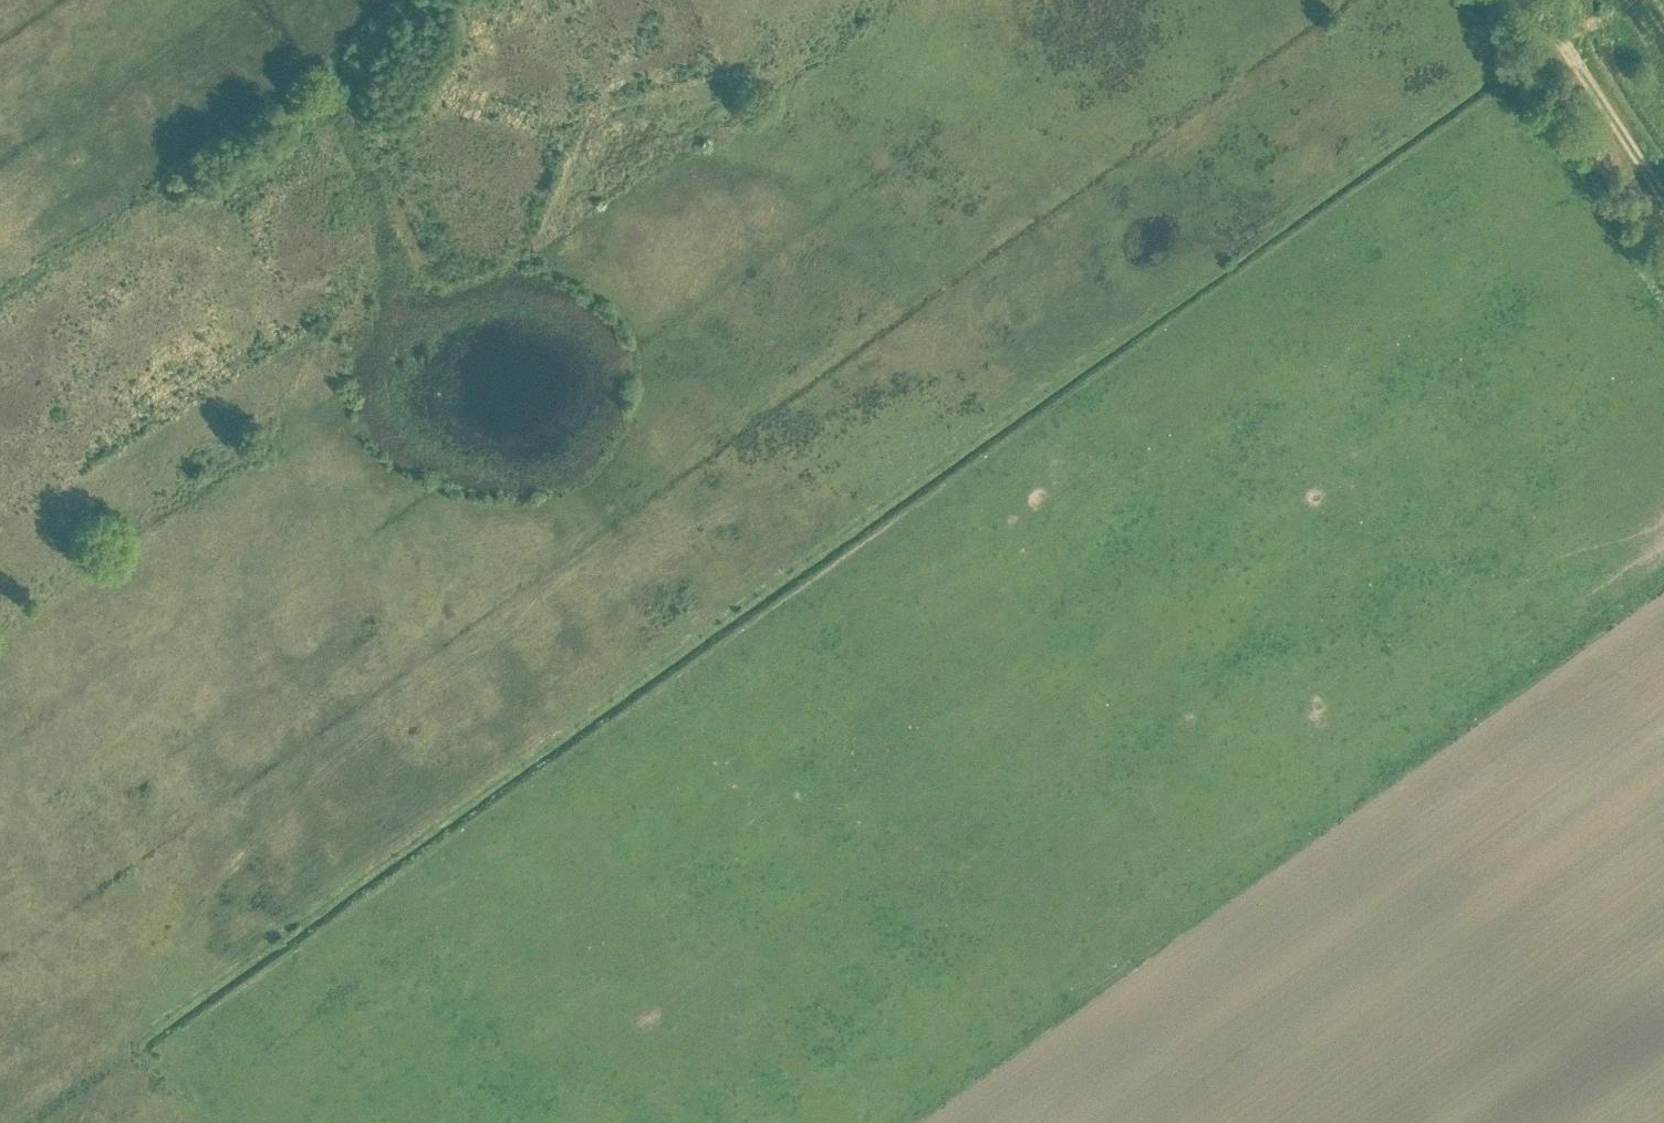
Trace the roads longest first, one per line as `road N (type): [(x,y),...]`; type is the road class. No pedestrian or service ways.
road 1 (track): [(1533,0),(1663,199)]

